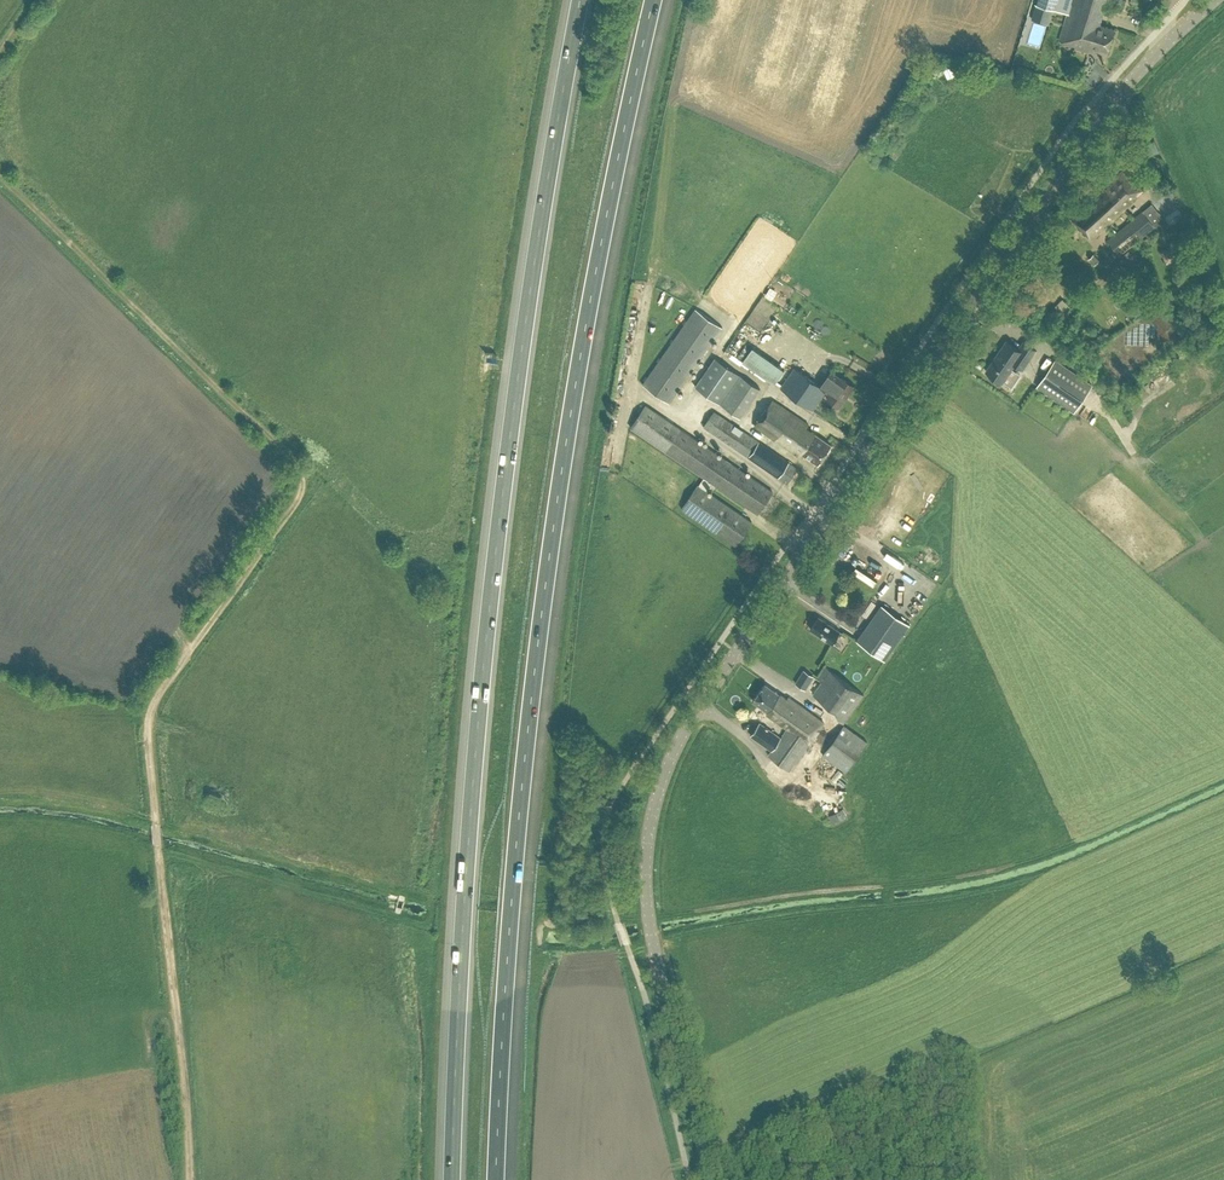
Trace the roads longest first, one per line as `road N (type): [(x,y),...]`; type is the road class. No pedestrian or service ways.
road 1 (secondary): [(710,1179),(651,932),(653,805),(665,770),(1095,128),(1170,39)]
road 2 (motorway): [(500,1179),(524,807),(555,544),(606,239),(658,0)]
road 3 (motorway): [(580,0),(517,388),(483,665),(453,1179)]
road 4 (track): [(157,847),(149,750),(155,697),(298,496),(299,472),(0,177)]
road 5 (track): [(190,1179),(157,847)]
road 6 (track): [(1122,432),(1146,399),(1186,373),(1200,374),(1206,390),(1146,427)]

